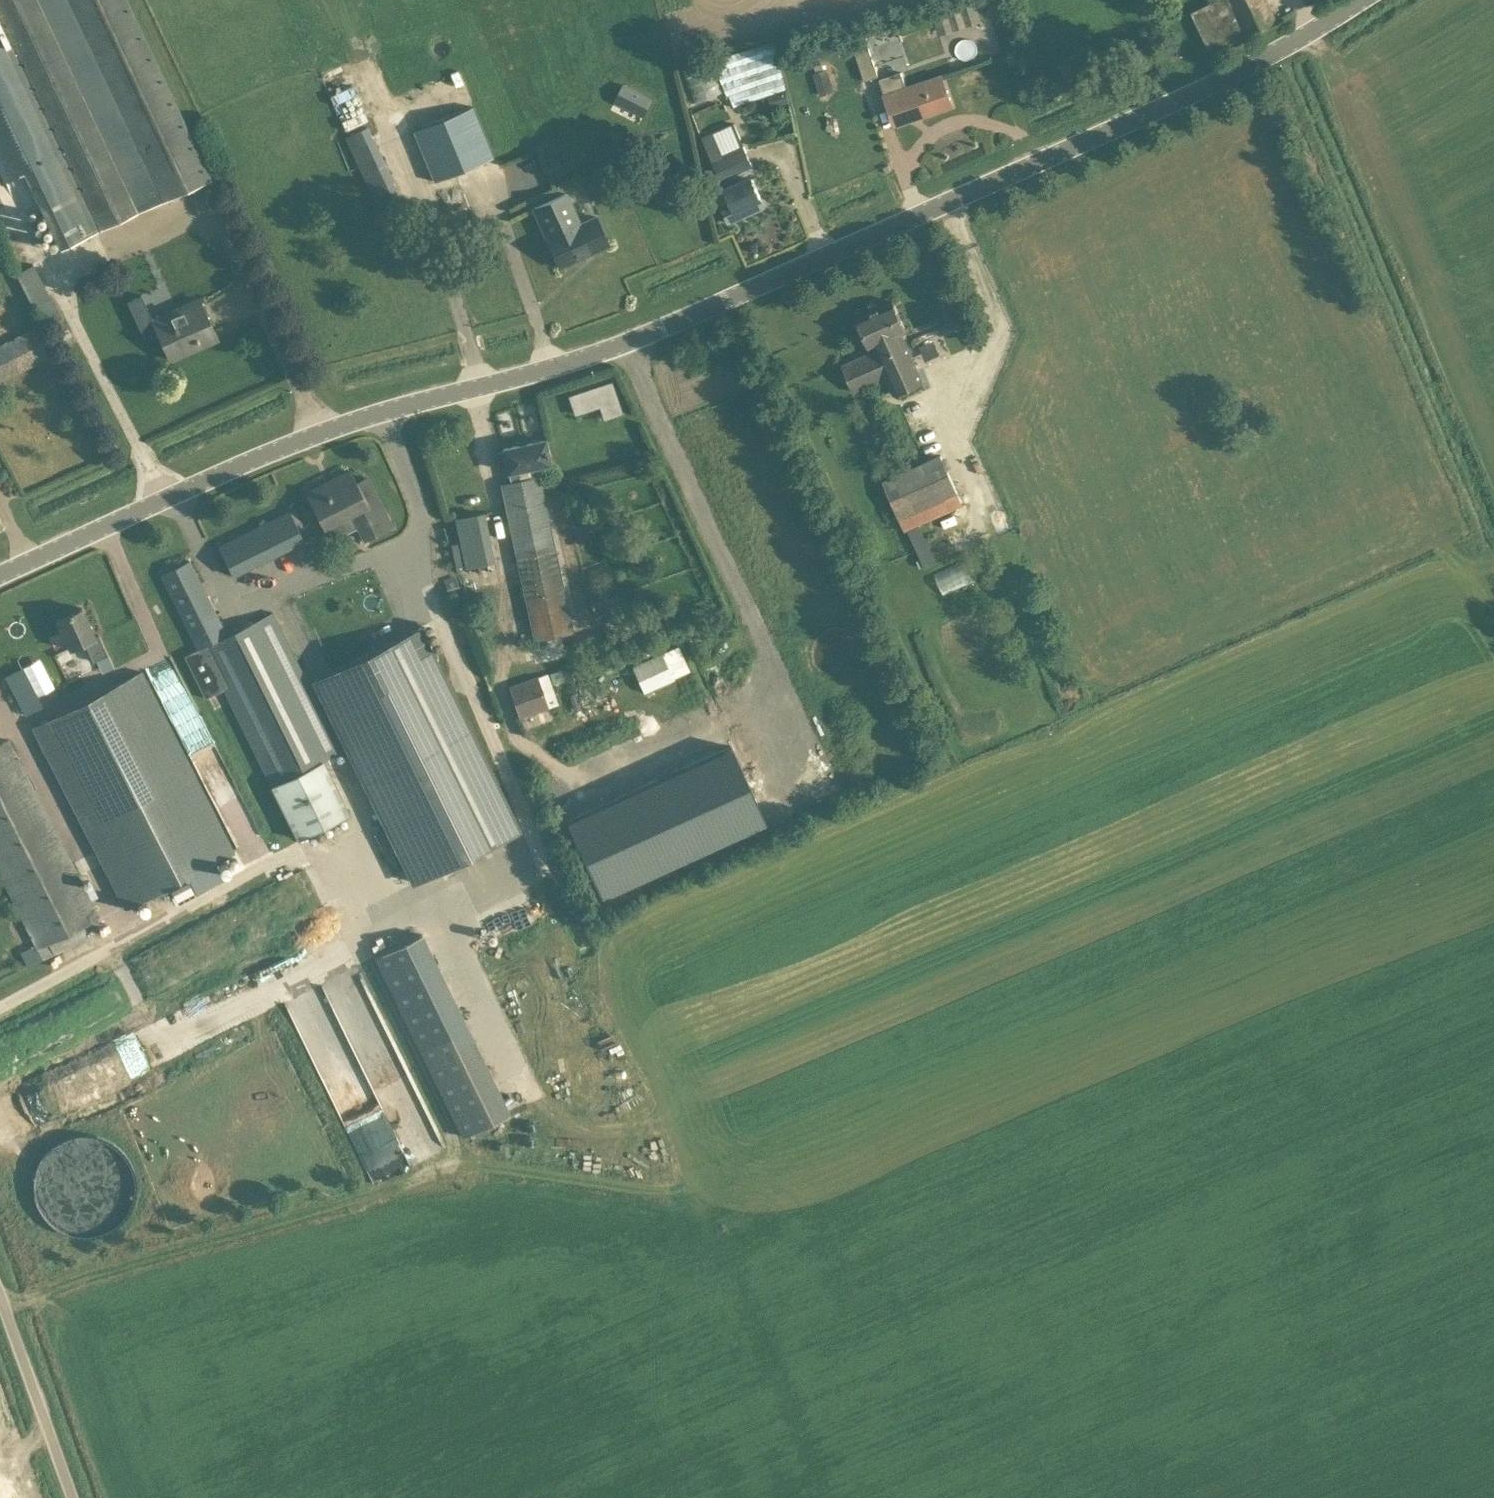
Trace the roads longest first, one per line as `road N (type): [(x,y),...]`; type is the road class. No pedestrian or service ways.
road 1 (unclassified): [(0,572),(256,455),(383,410),(563,366),(657,329),(1242,69),(1361,0)]
road 2 (track): [(715,1202),(475,1164),(8,1306)]
road 3 (unclassified): [(76,1497),(0,1286)]

